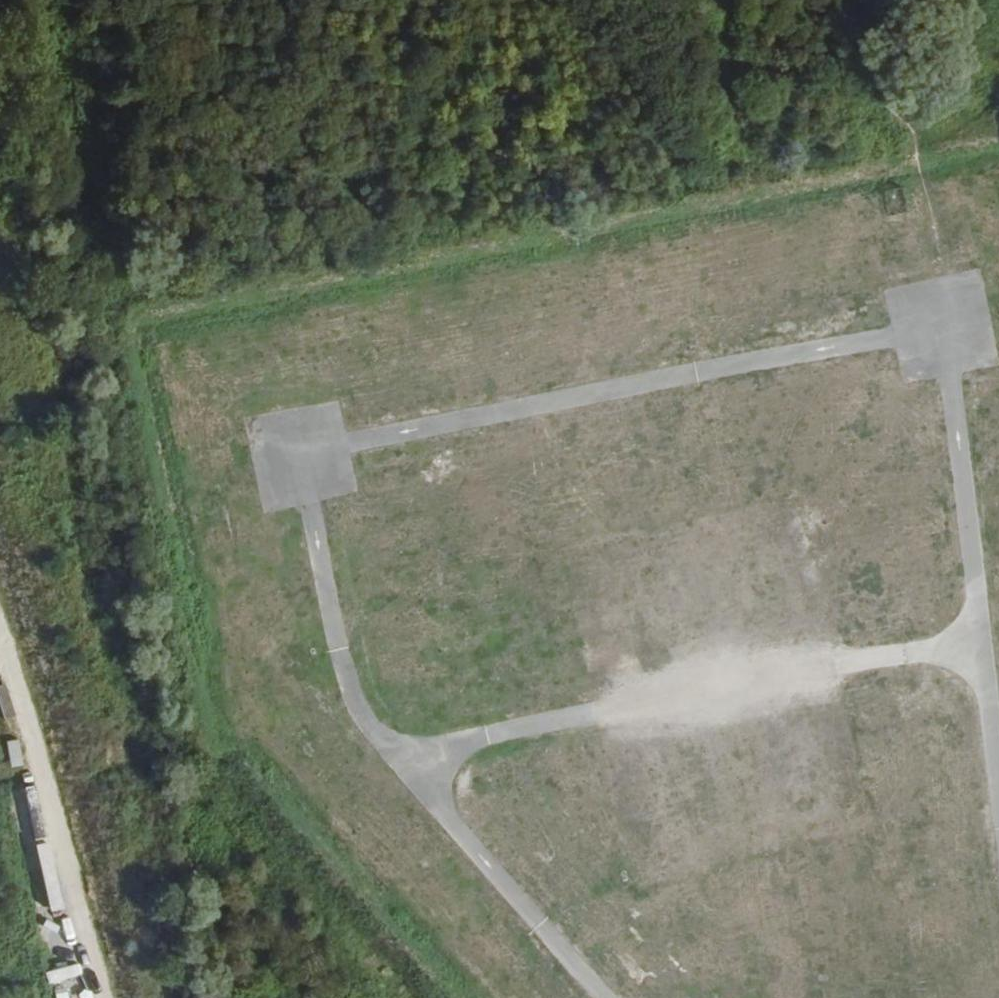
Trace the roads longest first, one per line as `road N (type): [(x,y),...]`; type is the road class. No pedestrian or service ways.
road 1 (track): [(0,582),(110,997)]

